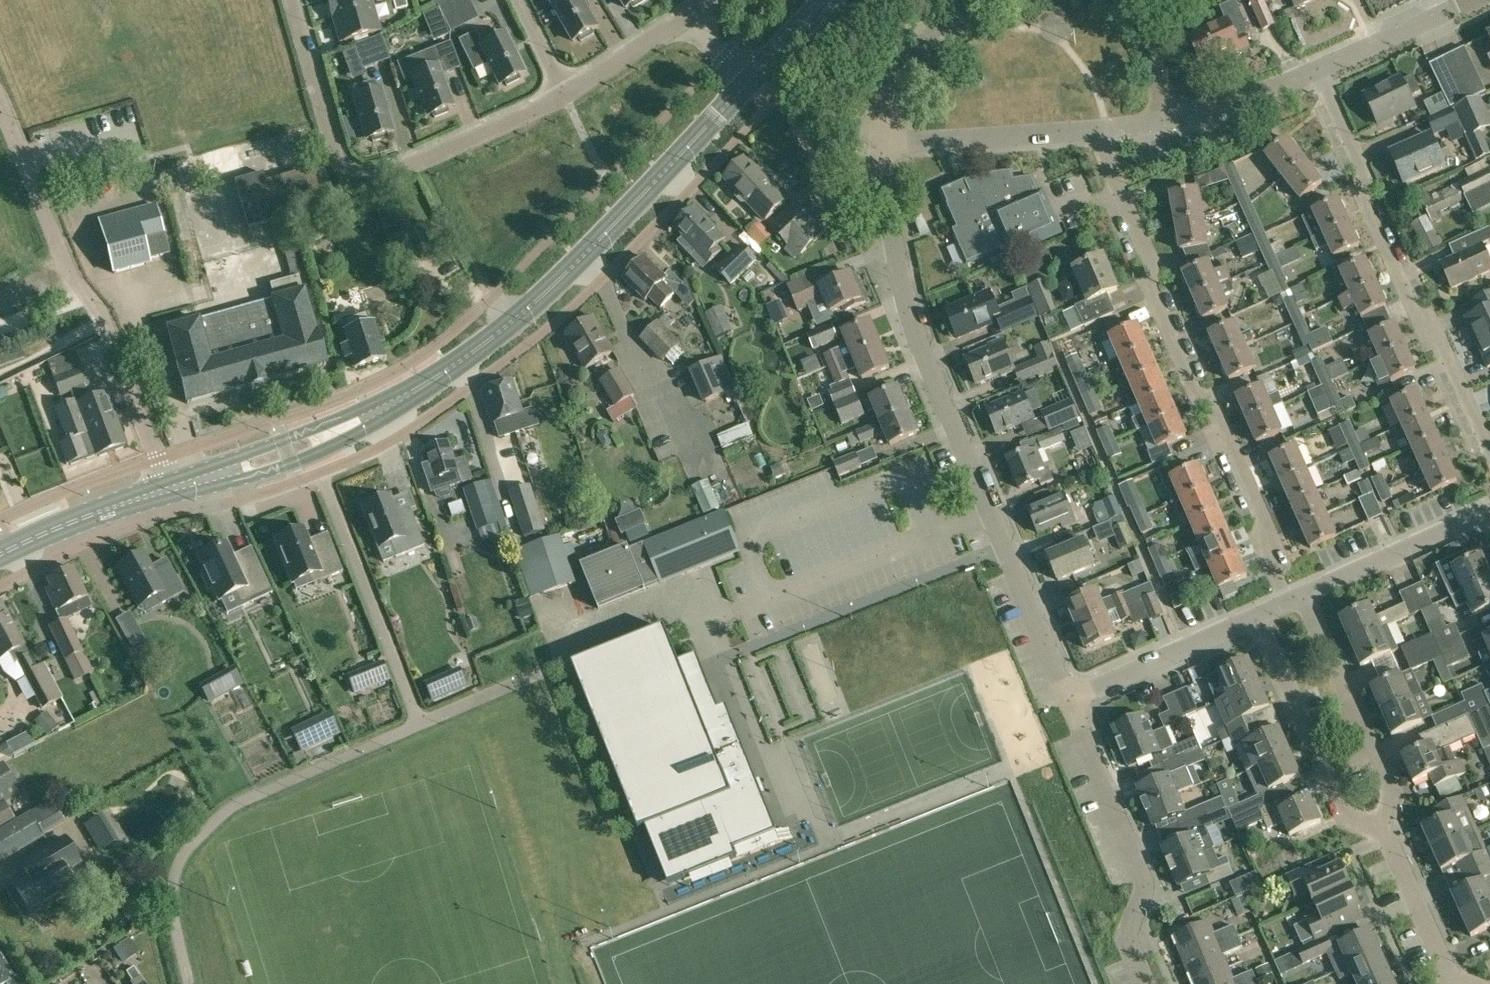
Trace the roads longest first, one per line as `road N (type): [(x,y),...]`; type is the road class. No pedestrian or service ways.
road 1 (secondary): [(168,489),(329,434),(465,357),(555,284),(749,80)]
road 2 (residential): [(1068,701),(912,324),(883,187),(883,143)]
road 3 (residential): [(1104,130),(1152,267),(1148,288),(1196,400),(1212,403),(1264,525),(1259,539),(1287,604)]
road 4 (residential): [(1319,69),(1366,178),(1359,194),(1408,310),(1428,321),(1489,457)]
road 5 (residential): [(287,0),(338,165),(359,178),(388,176),(564,97)]
road 6 (residential): [(1379,825),(1337,815),(1252,619)]
road 7 (residential): [(1307,595),(1397,788),(1379,825)]
road 8 (residential): [(1126,937),(1143,882),(1068,701)]
road 9 (residential): [(883,143),(1104,130)]
road 10 (track): [(93,301),(71,274),(0,104)]
road 11 (residential): [(168,489),(93,301)]
road 12 (residential): [(1068,701),(1252,619)]
road 13 (residential): [(1307,595),(1489,514)]
road 14 (secondary): [(0,554),(168,489)]
road 15 (residential): [(1454,983),(1379,825)]
road 16 (residential): [(883,143),(900,78),(968,0)]
road 17 (residential): [(1319,69),(1472,0)]
road 18 (residential): [(1172,119),(1319,69)]
road 19 (residential): [(564,97),(682,20)]
road 20 (residential): [(1121,0),(1172,119)]

